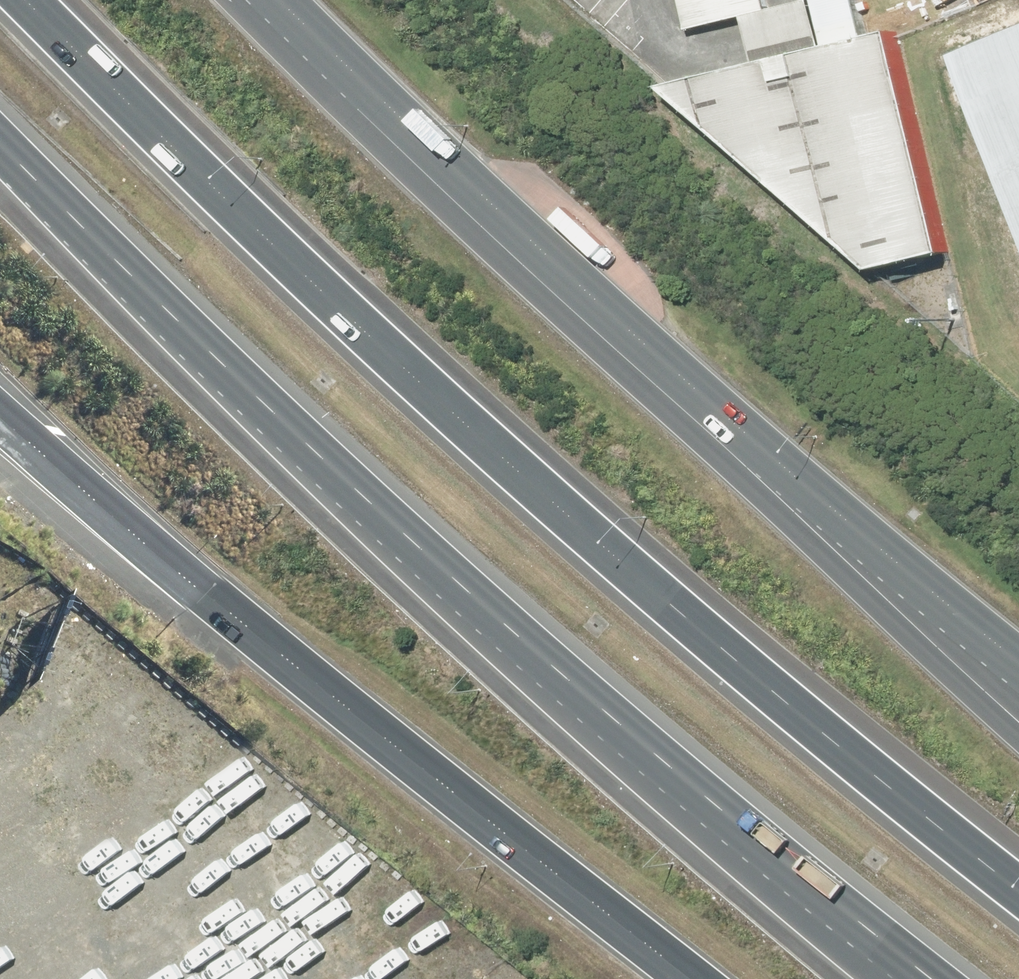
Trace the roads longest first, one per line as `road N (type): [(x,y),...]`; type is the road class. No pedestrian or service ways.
road 1 (motorway): [(22,0),(386,356),(678,617),(1018,893)]
road 2 (motorway): [(739,838),(262,417),(0,151)]
road 3 (trunk): [(690,978),(110,516),(0,417)]
road 4 (trunk): [(287,0),(714,411)]
road 5 (motorway): [(714,411),(811,524),(1018,713)]
road 6 (trunk): [(714,411),(1018,660)]
road 7 (motorway): [(919,978),(739,838)]
road 8 (motorway): [(900,978),(739,838)]

